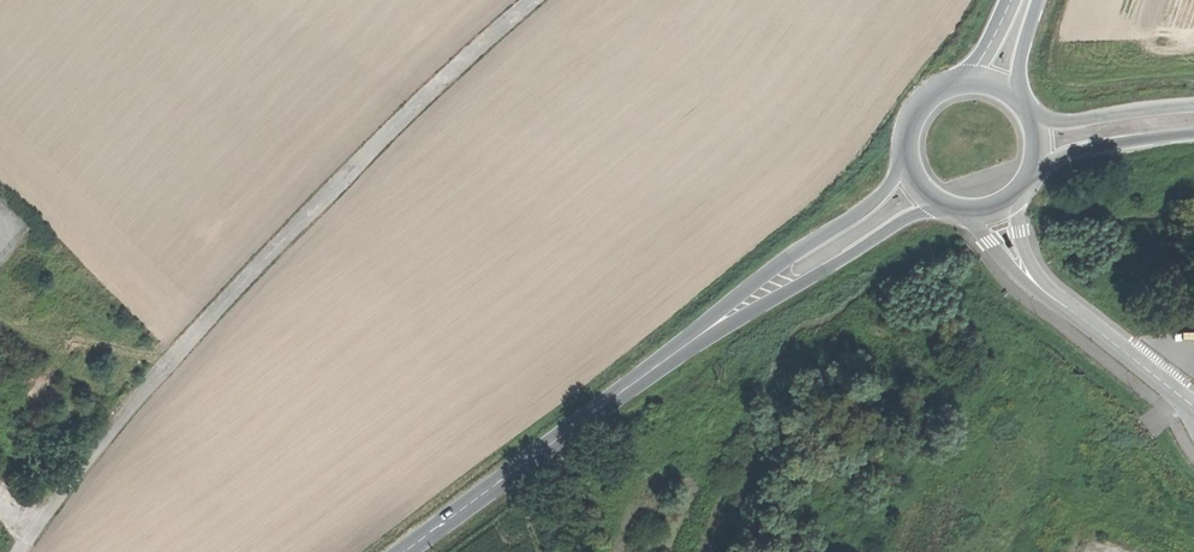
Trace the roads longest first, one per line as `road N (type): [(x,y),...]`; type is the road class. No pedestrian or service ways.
road 1 (unclassified): [(18,551),(141,391),(347,172),(533,0)]
road 2 (primary): [(404,551),(711,325)]
road 3 (primary): [(711,325),(805,280),(921,209),(945,205)]
road 4 (primary): [(908,153),(873,201),(790,256),(711,325)]
road 5 (unclassified): [(1031,279),(1192,405)]
road 6 (secondary): [(1033,167),(1097,147),(1193,134)]
road 7 (secondary): [(1193,106),(1032,123)]

